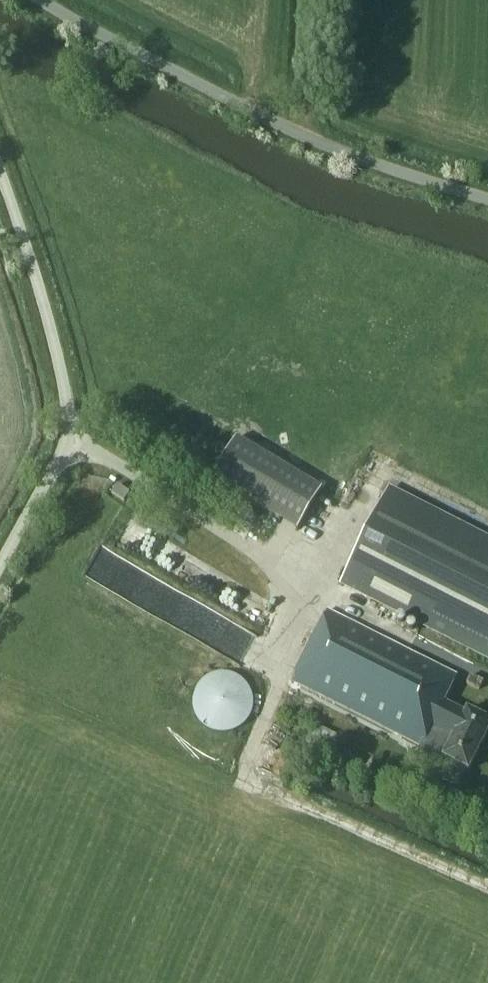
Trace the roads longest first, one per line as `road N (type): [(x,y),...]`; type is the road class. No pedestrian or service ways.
road 1 (unclassified): [(487,199),(299,133),(41,0)]
road 2 (unclassified): [(0,563),(62,450),(69,409),(0,173)]

